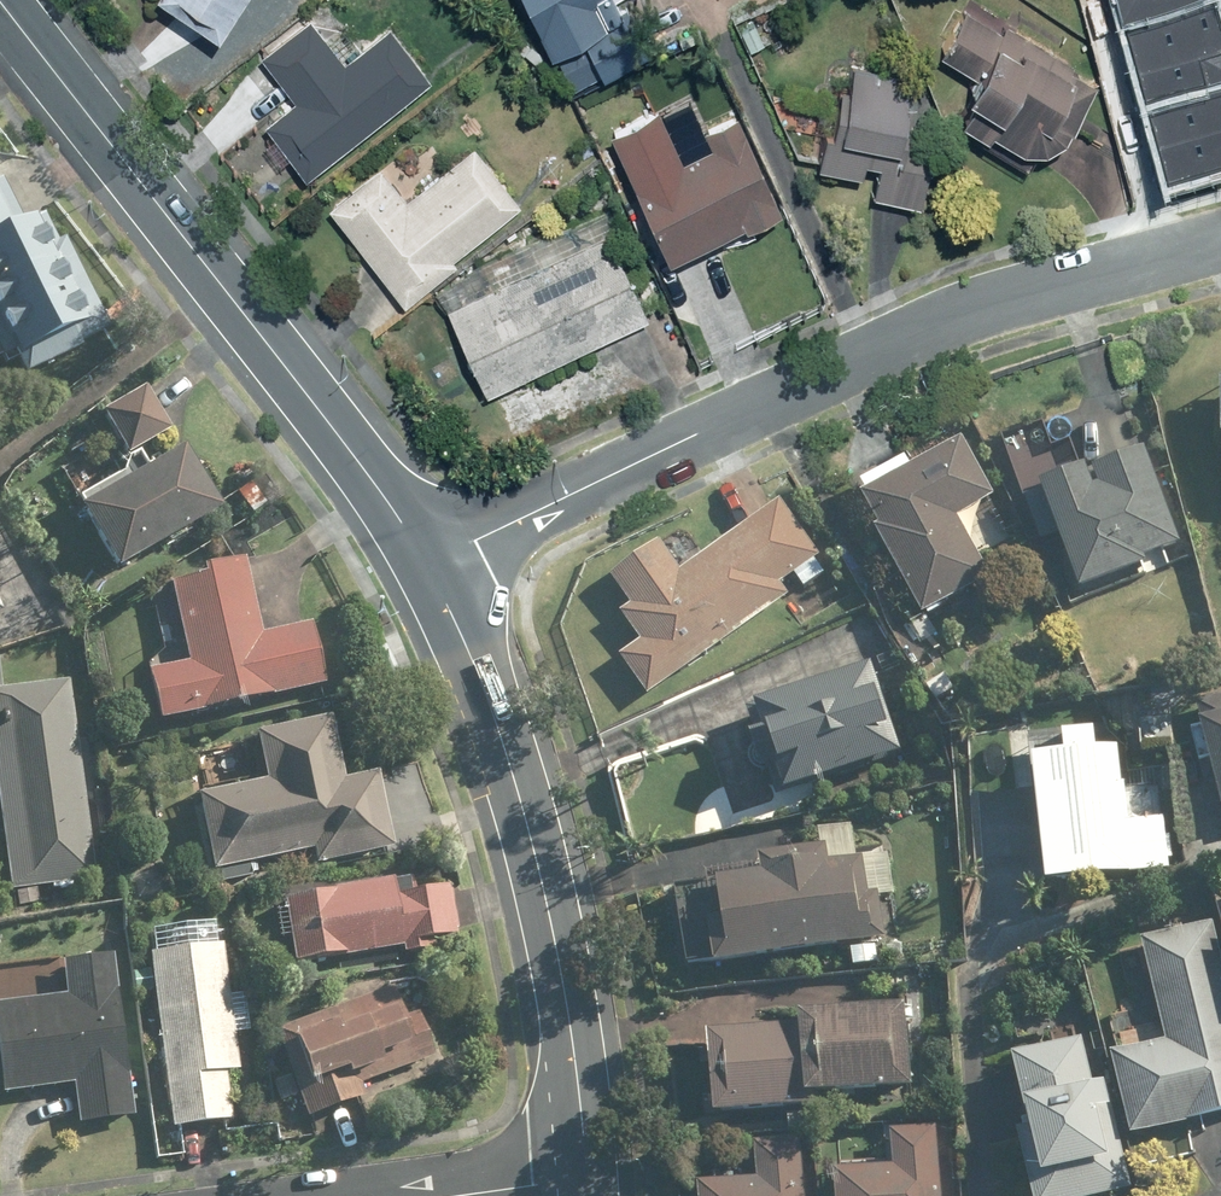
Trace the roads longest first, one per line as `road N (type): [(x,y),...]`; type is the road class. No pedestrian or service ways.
road 1 (residential): [(427,561),(890,345),(1220,241)]
road 2 (residential): [(427,561),(364,469),(0,5)]
road 3 (residential): [(587,1179),(560,946),(534,840),(506,741),(427,561)]
road 4 (residential): [(461,1195),(587,1179)]

